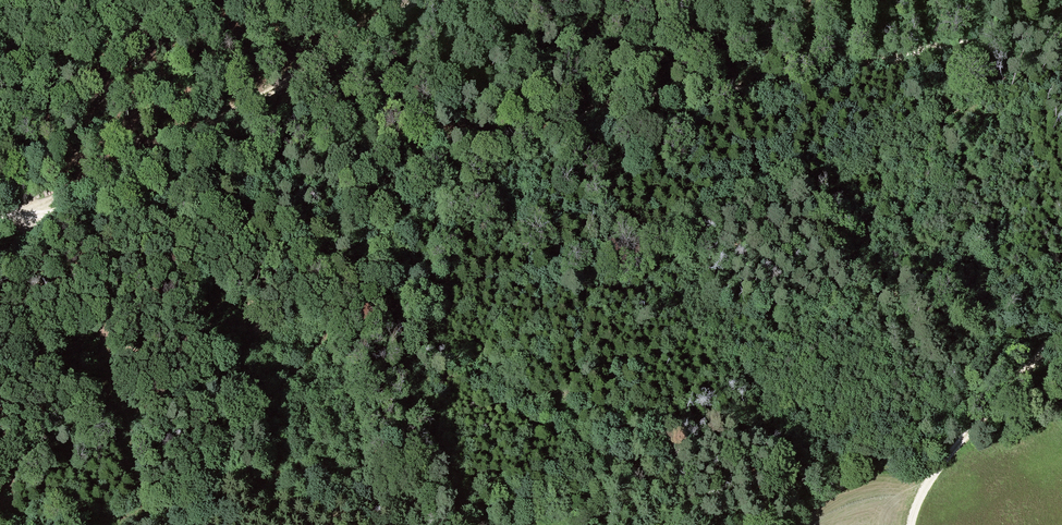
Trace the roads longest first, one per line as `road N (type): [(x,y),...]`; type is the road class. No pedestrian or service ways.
road 1 (track): [(1061,34),(946,49),(824,83),(677,95),(29,216)]
road 2 (track): [(425,0),(246,106),(29,216)]
road 3 (track): [(933,476),(1061,325)]

